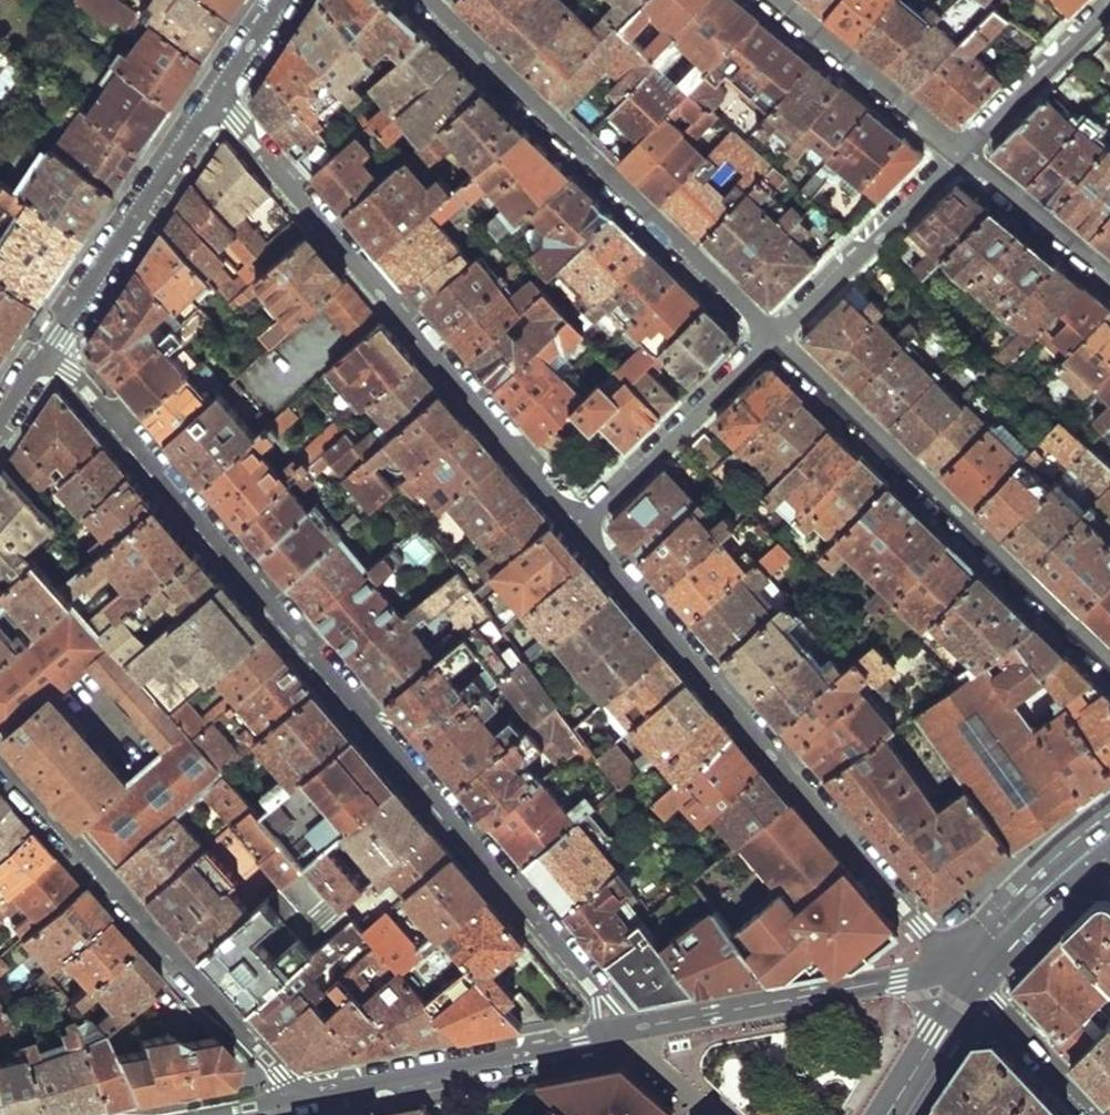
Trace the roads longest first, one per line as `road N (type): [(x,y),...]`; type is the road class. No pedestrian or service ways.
road 1 (residential): [(623,1033),(71,373),(48,357)]
road 2 (residential): [(962,967),(581,528)]
road 3 (residential): [(581,528),(217,98)]
road 4 (residential): [(427,0),(776,338)]
road 5 (residential): [(776,338),(1109,666)]
road 6 (residential): [(0,759),(280,1072),(292,1098)]
road 7 (tertiary): [(623,1033),(962,967)]
road 8 (tertiary): [(292,1098),(623,1033)]
road 9 (tertiary): [(48,357),(217,98)]
road 10 (residential): [(581,528),(776,338)]
road 11 (residential): [(776,338),(960,153)]
road 12 (residential): [(774,0),(960,153)]
road 13 (residential): [(960,153),(1109,5)]
road 14 (residential): [(962,967),(1102,1114)]
road 15 (residential): [(960,153),(1109,277)]
road 16 (primary): [(1097,847),(962,967)]
road 17 (primary): [(962,967),(935,1036),(887,1114)]

